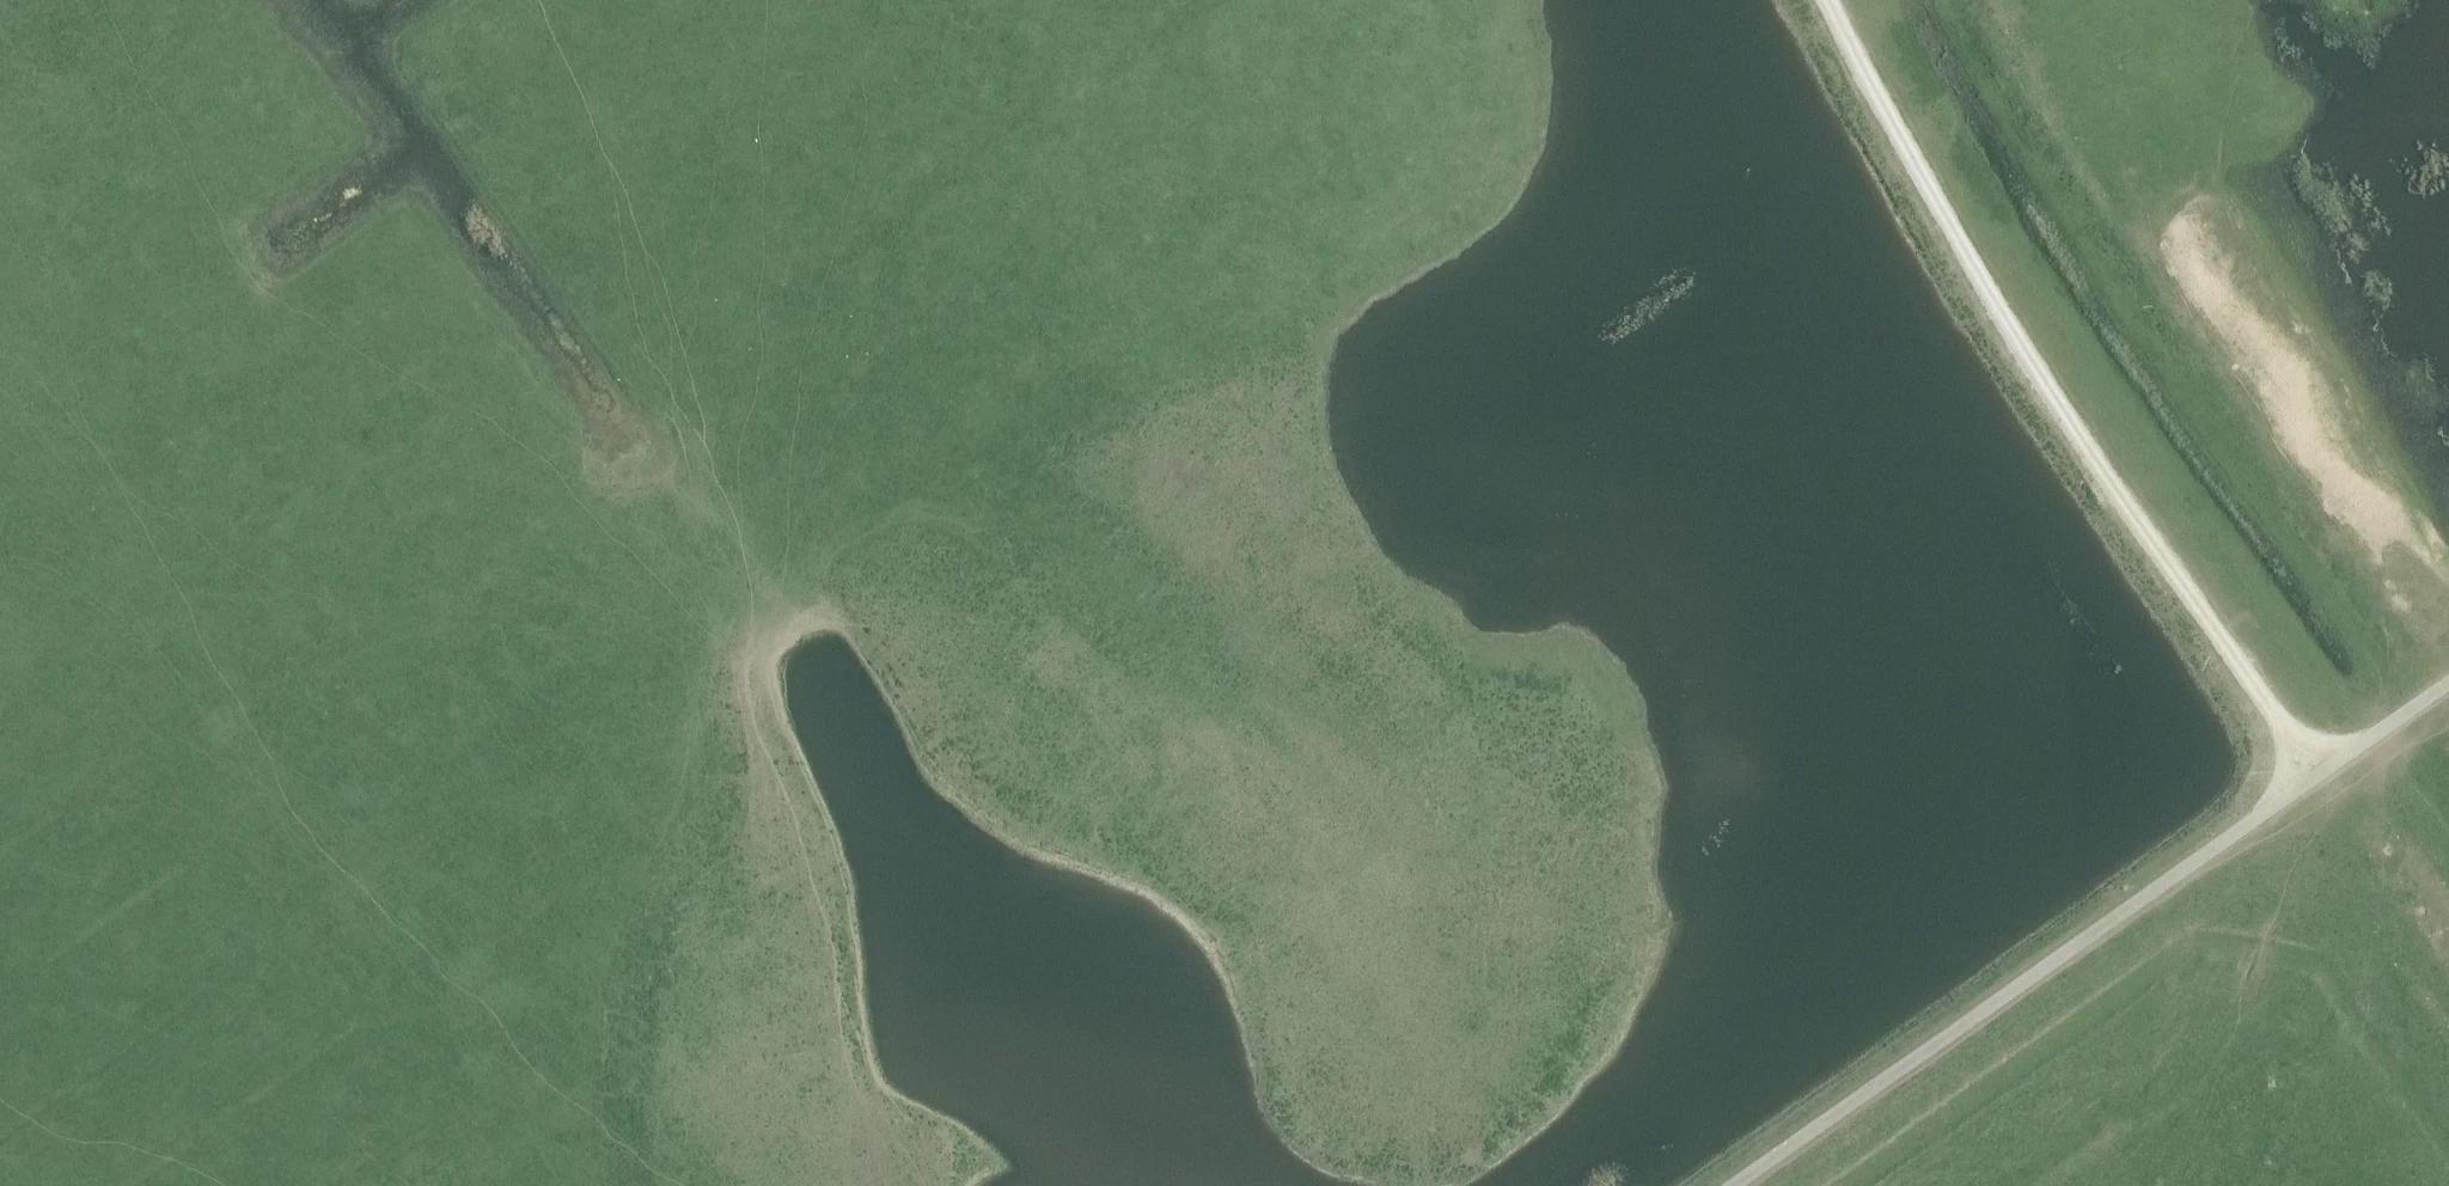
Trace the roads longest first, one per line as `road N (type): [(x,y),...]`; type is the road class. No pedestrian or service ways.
road 1 (track): [(2448,677),(2311,774),(2017,342),(1919,182),(1827,0)]
road 2 (track): [(1727,1185),(2311,774)]

